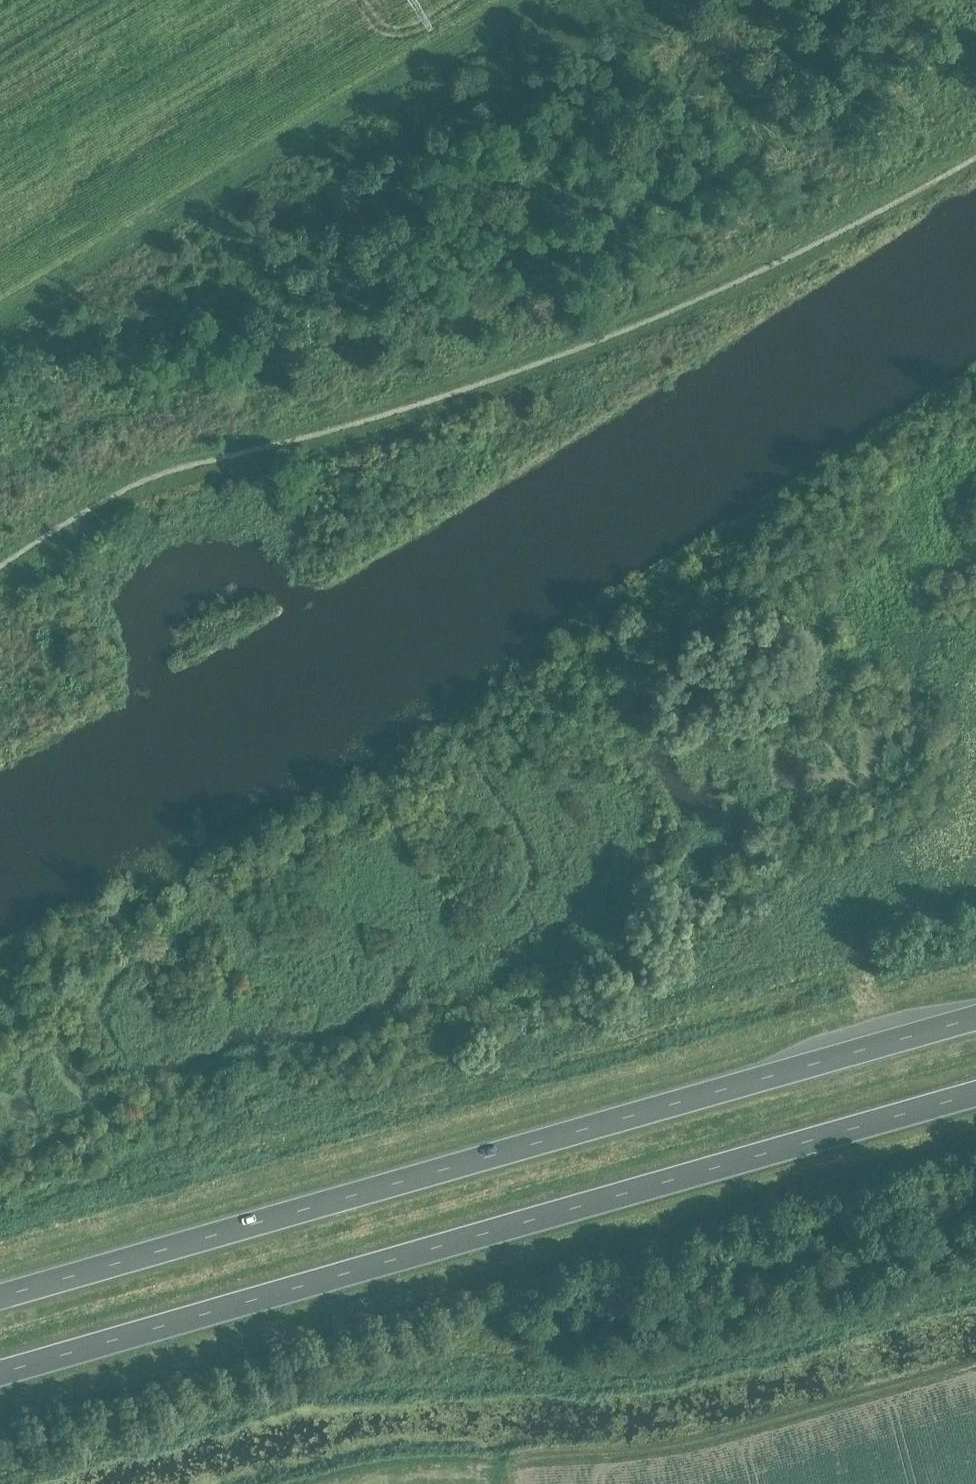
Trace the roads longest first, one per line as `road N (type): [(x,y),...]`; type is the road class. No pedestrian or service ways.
road 1 (trunk): [(975,1017),(0,1303)]
road 2 (trunk): [(0,1378),(975,1098)]

